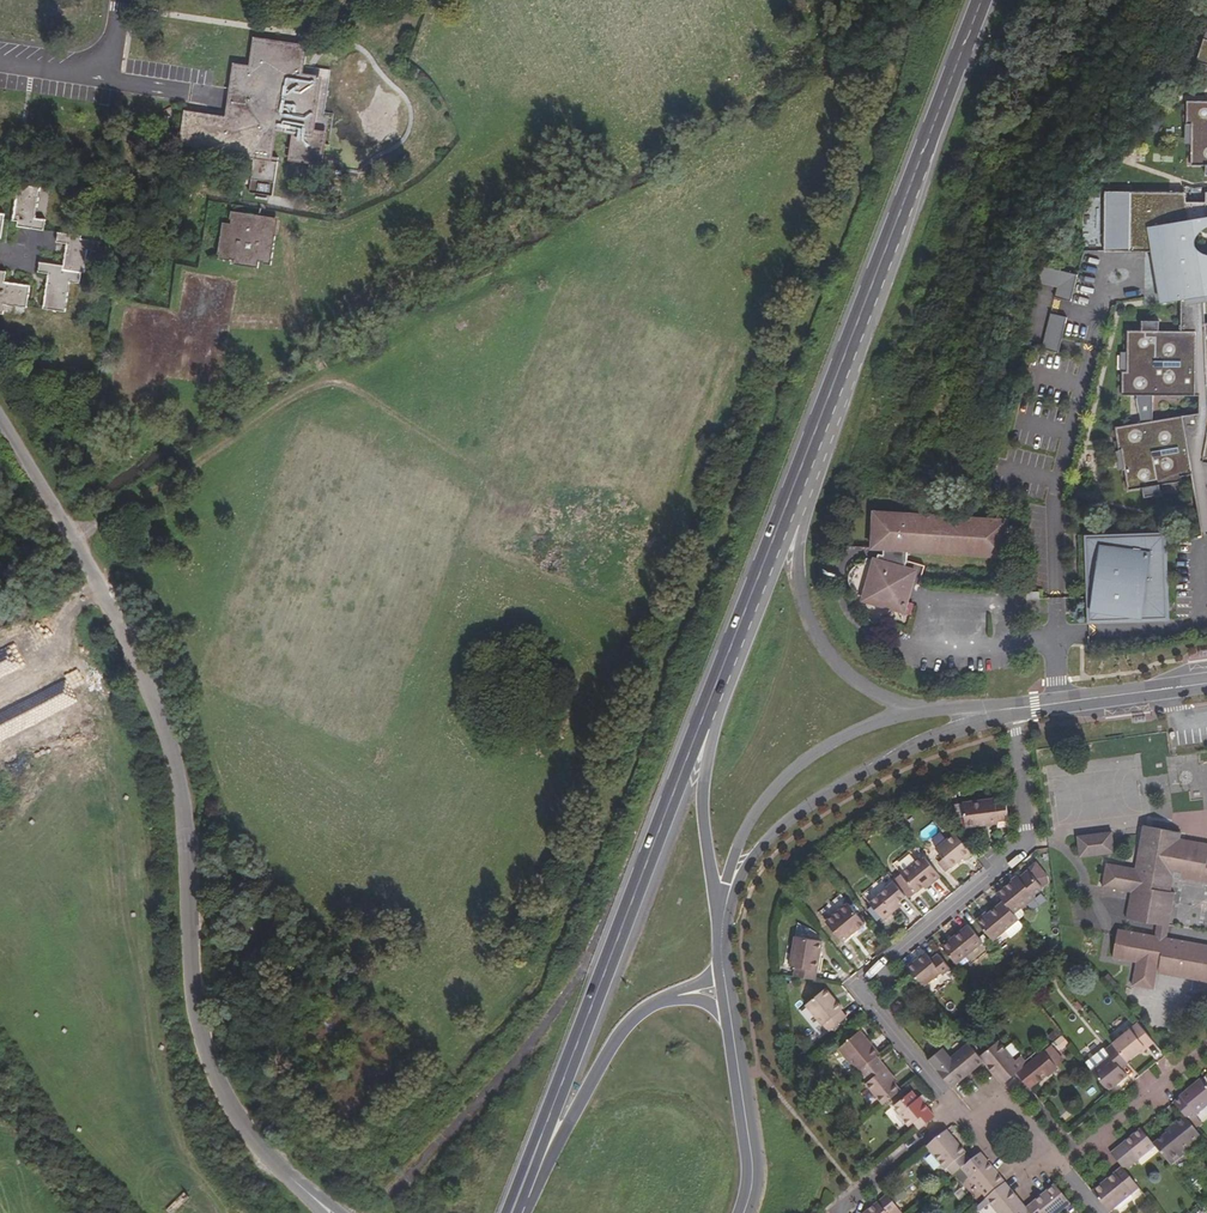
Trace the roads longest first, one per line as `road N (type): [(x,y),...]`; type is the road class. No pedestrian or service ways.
road 1 (unclassified): [(327,1210),(251,1136),(219,1086),(191,968),(177,769),(122,631),(0,421)]
road 2 (primary): [(519,1196),(715,690)]
road 3 (residential): [(953,1108),(855,985),(1026,841),(1012,709)]
road 4 (primary): [(811,448),(980,0)]
road 5 (residential): [(722,925),(745,869),(783,825),(891,758),(1002,710)]
road 6 (primary): [(906,711),(847,675),(815,636),(801,599),(798,534),(811,448)]
road 7 (residential): [(906,711),(819,751),(763,803),(726,884),(722,925)]
road 8 (primary): [(715,690),(811,448)]
road 9 (primary): [(519,1196),(550,1158),(613,1044),(654,1003)]
road 10 (primary): [(722,925),(703,798),(715,690)]
road 11 (residential): [(1206,685),(1012,709)]
road 12 (tertiary): [(742,1212),(751,1161),(731,1021)]
road 13 (residential): [(832,1212),(953,1108)]
road 14 (residential): [(1064,1172),(1179,1072)]

